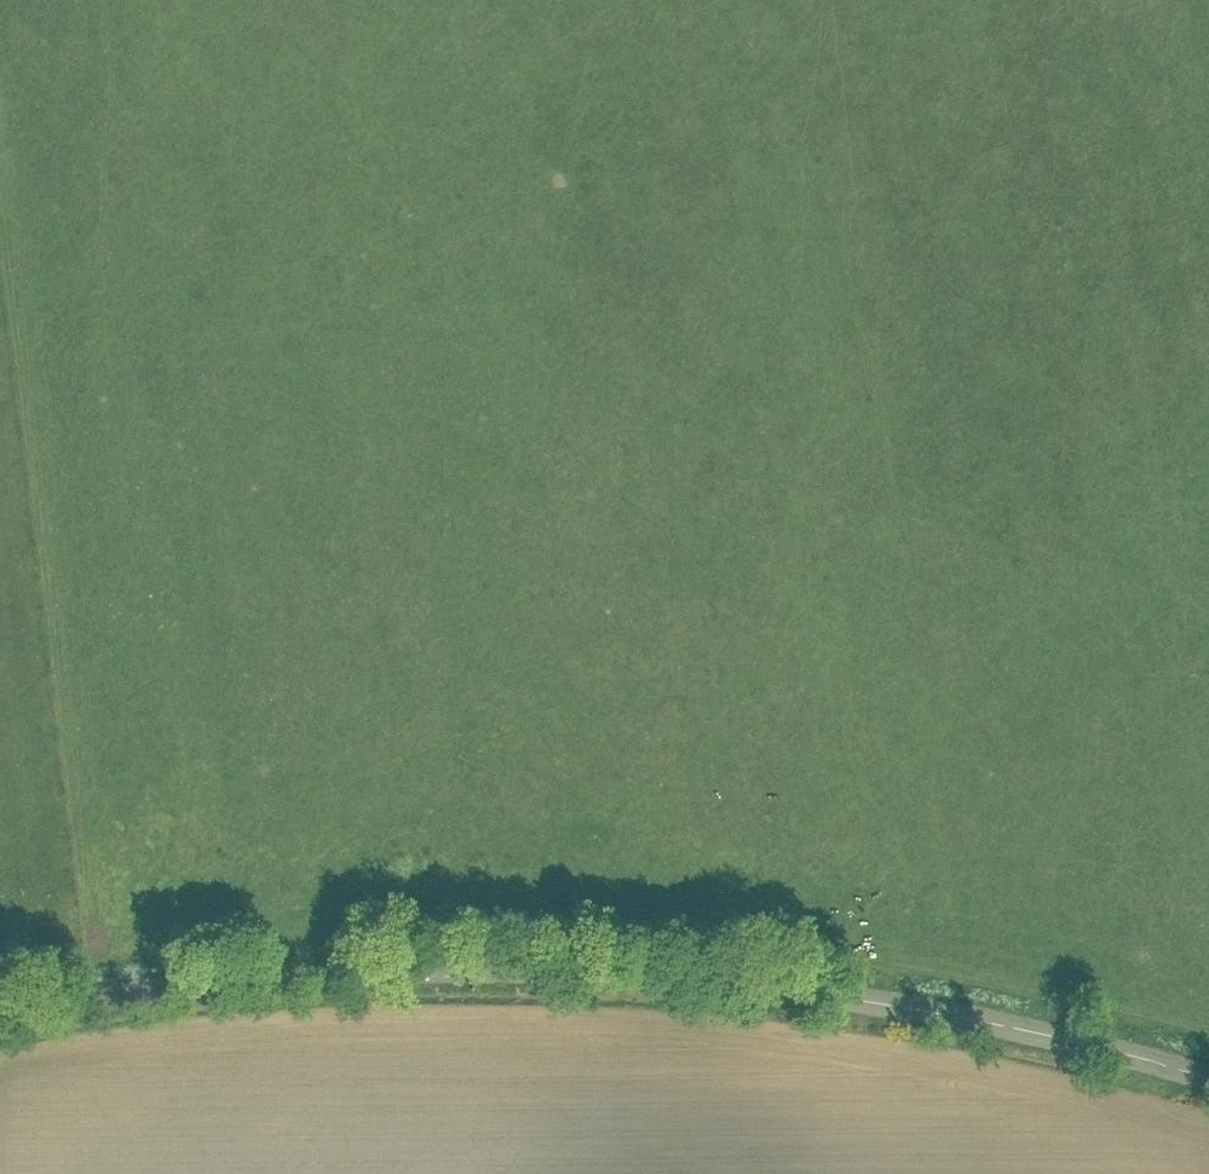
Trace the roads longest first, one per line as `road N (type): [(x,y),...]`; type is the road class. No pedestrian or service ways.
road 1 (tertiary): [(0,1014),(188,988),(420,973),(668,976),(844,997),(1028,1034),(1208,1085)]

